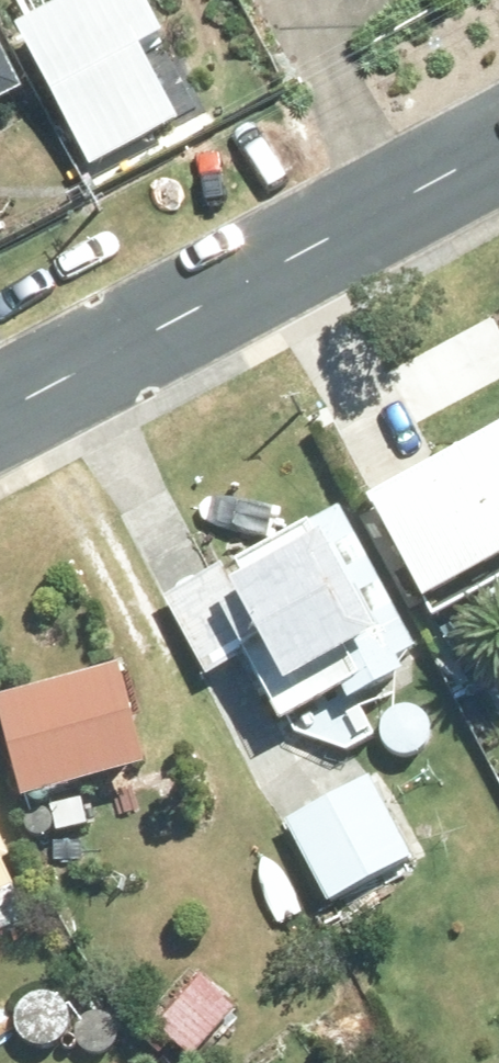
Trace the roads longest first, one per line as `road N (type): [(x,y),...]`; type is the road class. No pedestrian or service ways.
road 1 (secondary): [(0,414),(498,149)]

